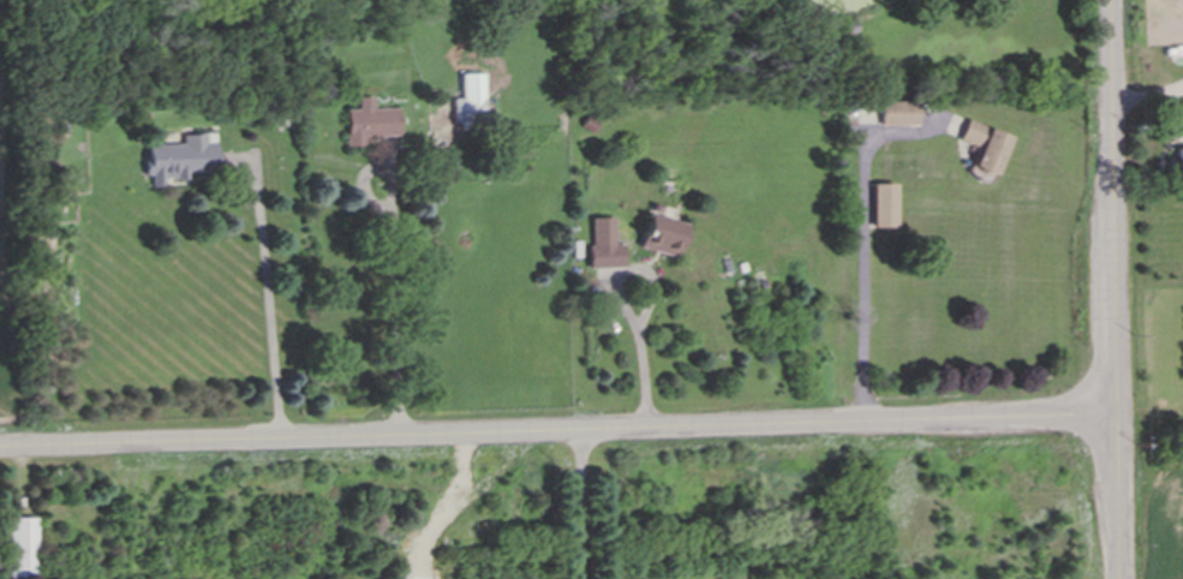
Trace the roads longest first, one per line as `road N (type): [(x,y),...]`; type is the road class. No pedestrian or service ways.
road 1 (residential): [(1113,418),(0,437)]
road 2 (secondary): [(1109,0),(1119,578)]

